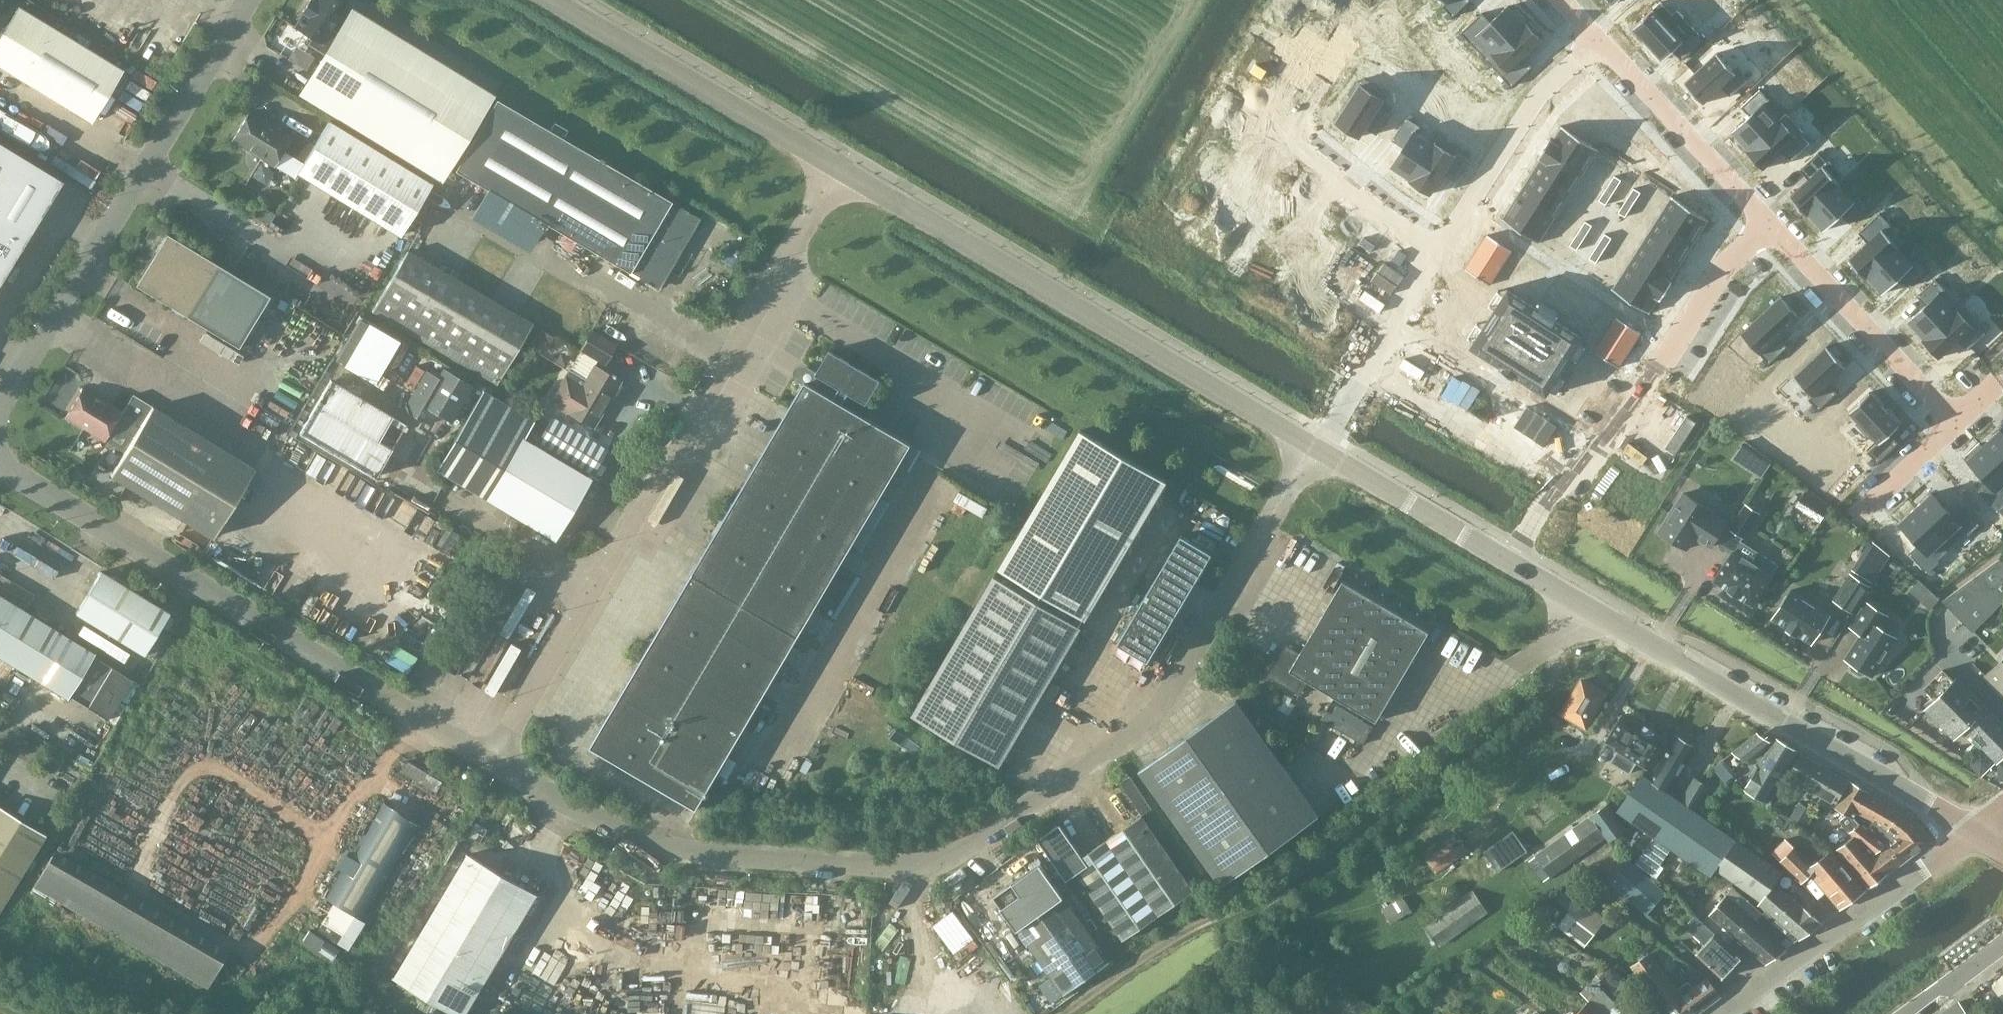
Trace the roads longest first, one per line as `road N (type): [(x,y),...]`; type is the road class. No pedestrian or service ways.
road 1 (unclassified): [(1309,448),(1159,700),(1127,740),(975,850),(933,871),(659,849),(489,759)]
road 2 (unclassified): [(1924,800),(1309,448)]
road 3 (unclassified): [(489,759),(838,170)]
road 4 (track): [(1066,1013),(1185,928),(1258,897),(1542,686),(1553,639)]
road 5 (unclassified): [(489,759),(0,461)]
road 6 (unclassified): [(1309,448),(838,170)]
road 7 (unclassified): [(0,407),(246,0)]
road 8 (unclassified): [(838,170),(549,0)]
road 9 (residential): [(1722,1013),(1970,832)]
road 10 (residential): [(1953,425),(1761,222)]
road 11 (residential): [(1437,249),(1540,93),(1597,44)]
road 12 (residential): [(1437,249),(1379,214),(1233,92)]
road 13 (residential): [(1761,222),(1597,44)]
road 14 (residential): [(1309,448),(1437,249)]
road 15 (residential): [(1761,222),(1717,267),(1647,373)]

